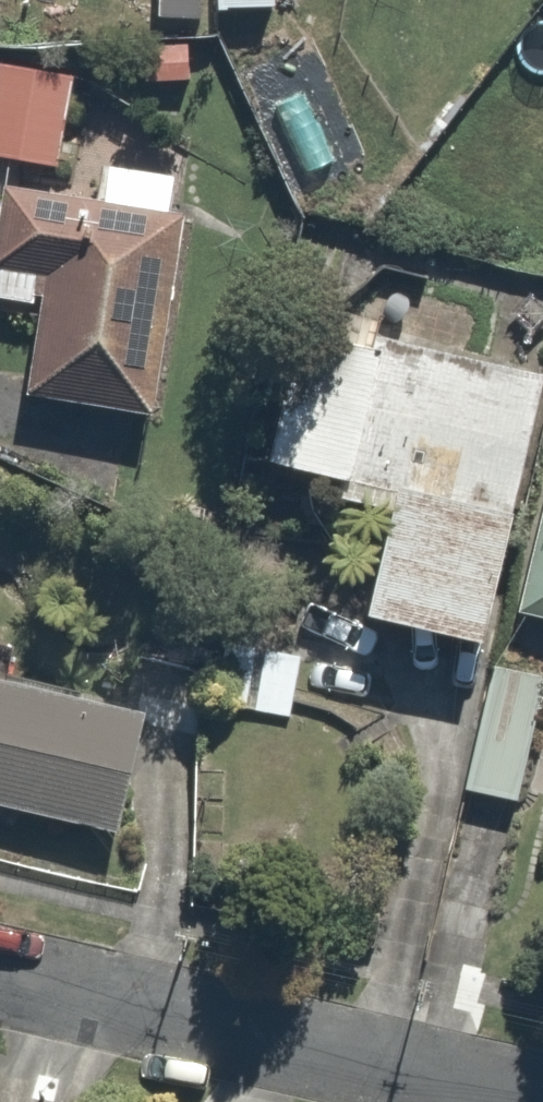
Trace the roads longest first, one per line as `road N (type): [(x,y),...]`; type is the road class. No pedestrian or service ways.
road 1 (residential): [(542,1101),(0,974)]

